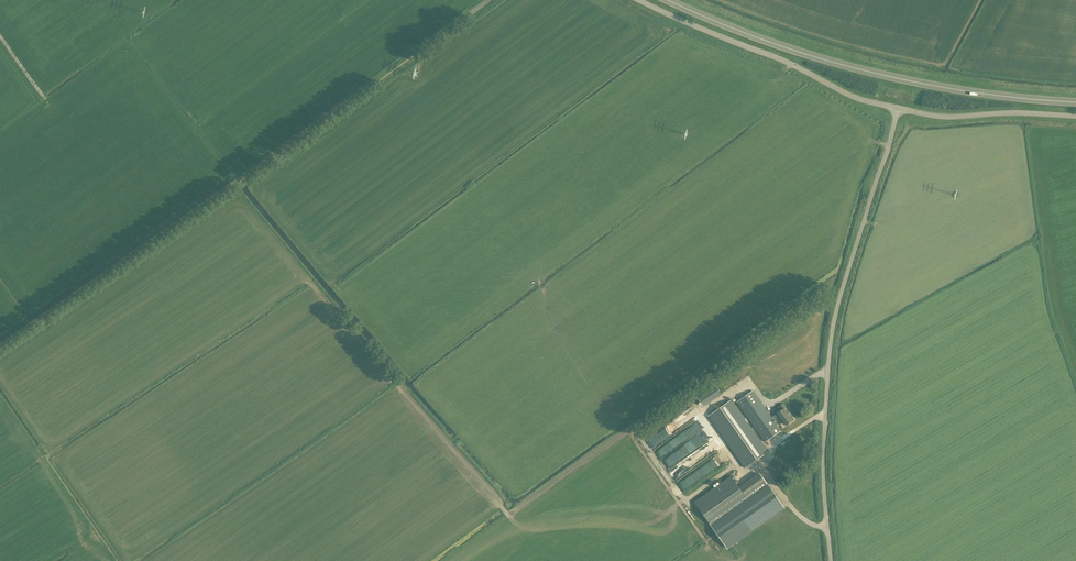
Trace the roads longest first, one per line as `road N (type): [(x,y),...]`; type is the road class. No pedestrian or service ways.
road 1 (unclassified): [(827,560),(821,443),(832,332),(896,108)]
road 2 (trunk): [(1075,102),(907,80),(807,53),(670,0)]
road 3 (unclassified): [(896,108),(856,97),(639,0)]
road 4 (unclassified): [(1075,117),(896,108)]

